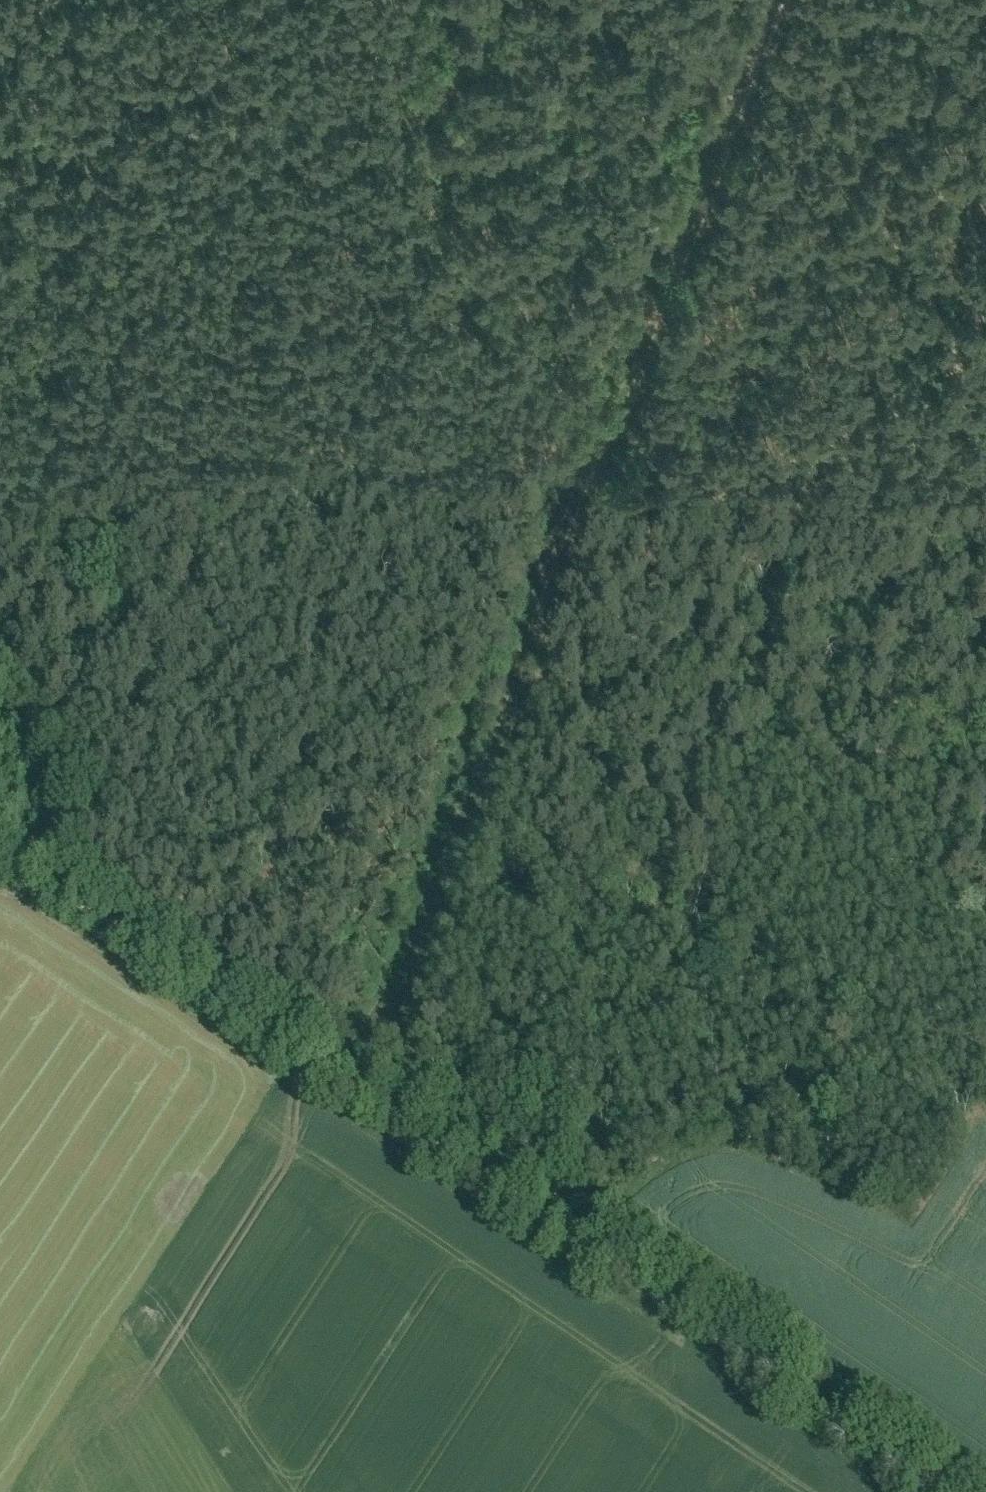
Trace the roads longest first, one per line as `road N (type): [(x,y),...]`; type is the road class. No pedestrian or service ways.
road 1 (track): [(921,1491),(0,840)]

